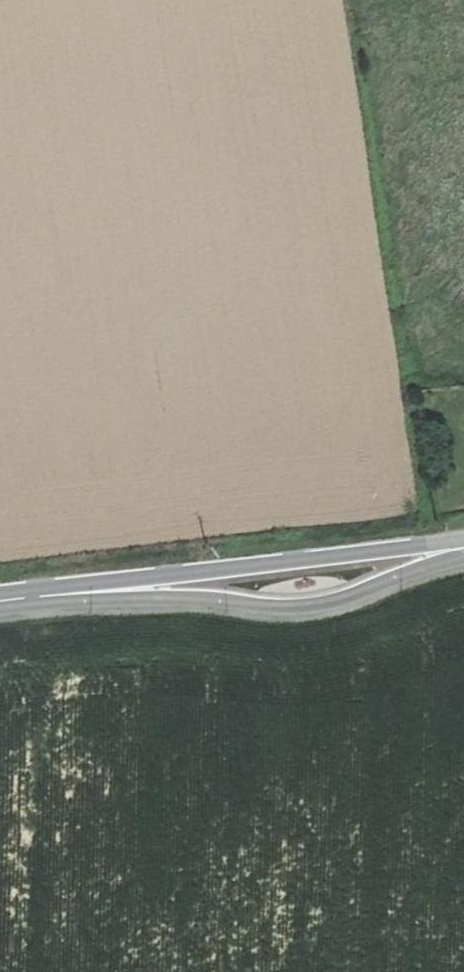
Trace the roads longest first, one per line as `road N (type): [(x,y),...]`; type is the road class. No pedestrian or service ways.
road 1 (secondary): [(65,595),(304,609),(463,555)]
road 2 (secondary): [(463,541),(65,595)]

